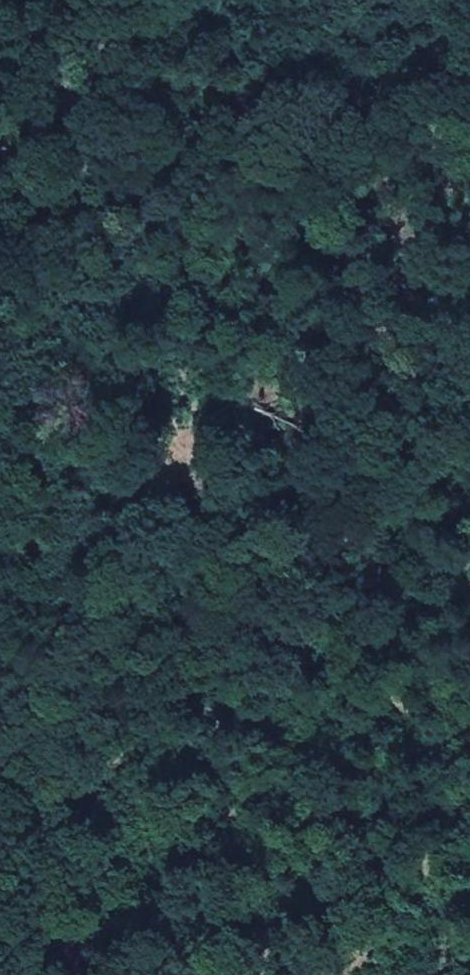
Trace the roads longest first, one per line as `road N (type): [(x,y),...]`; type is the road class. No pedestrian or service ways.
road 1 (track): [(0,930),(24,886),(103,784),(443,421)]

